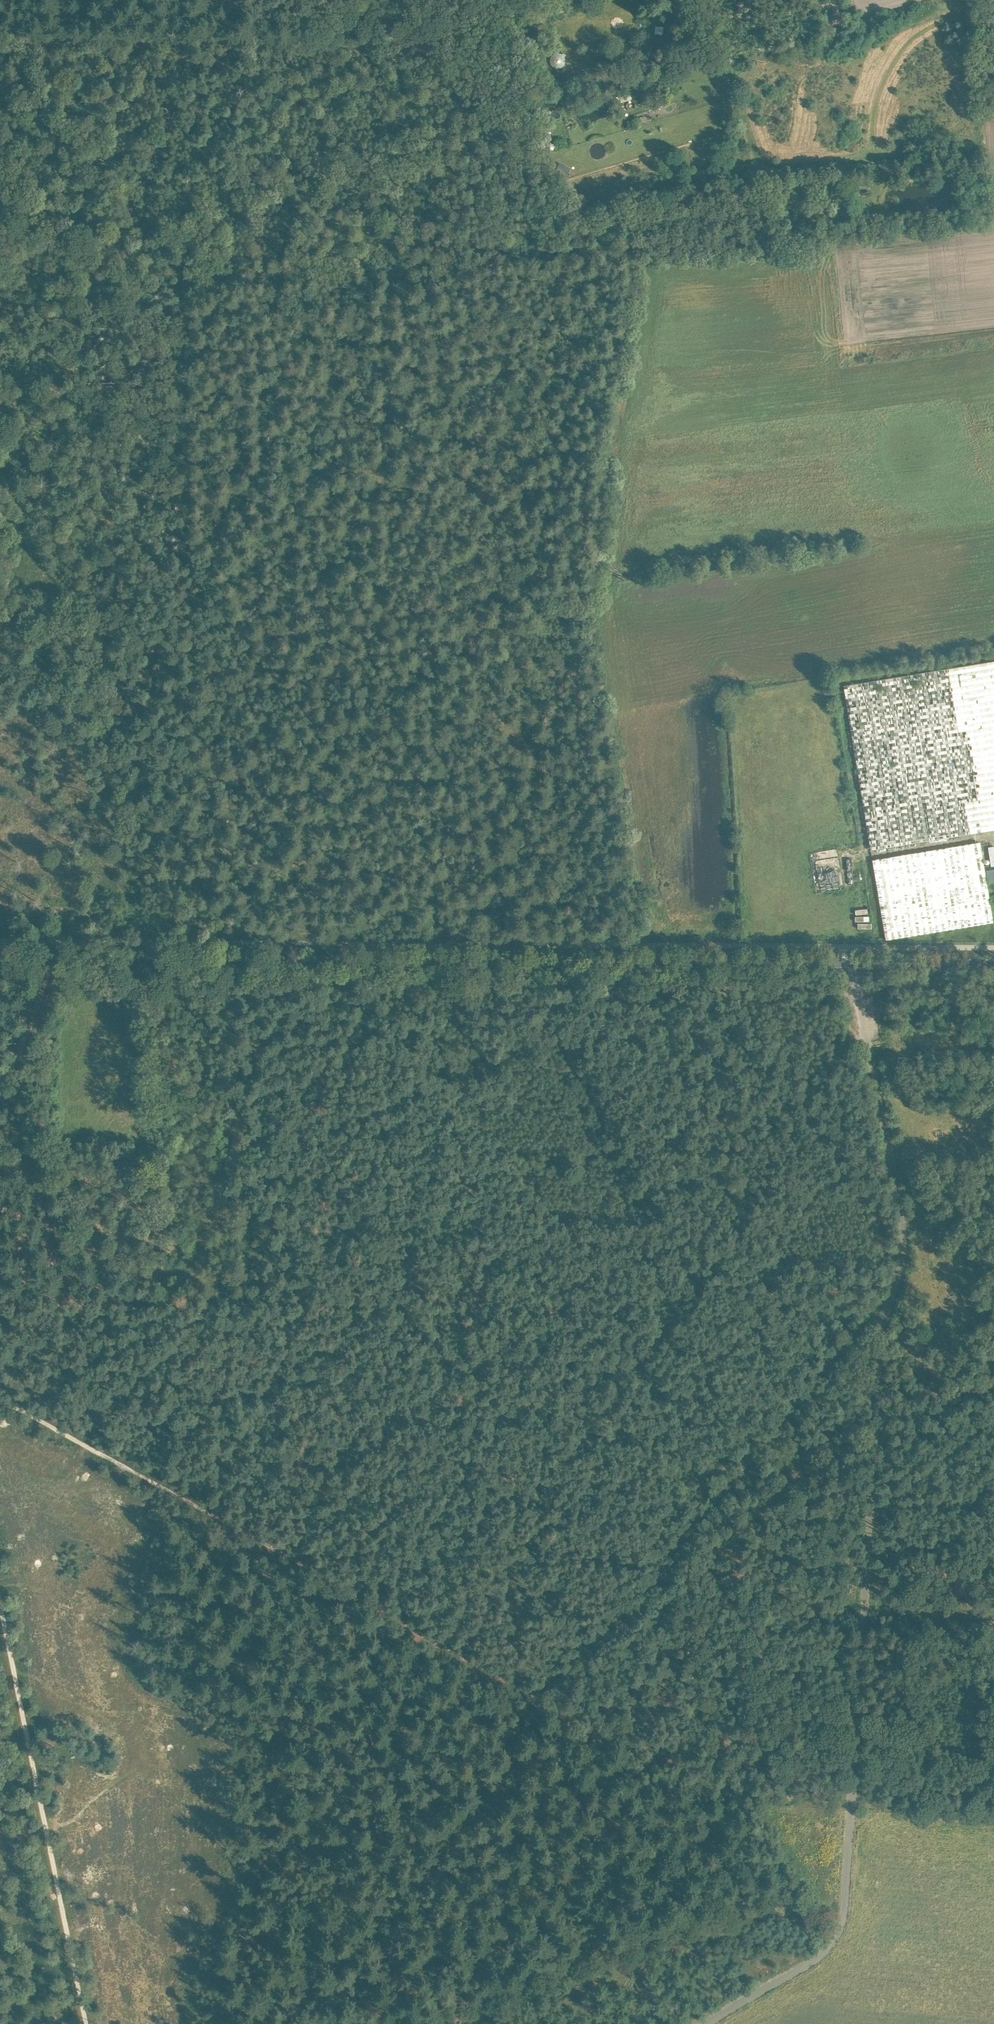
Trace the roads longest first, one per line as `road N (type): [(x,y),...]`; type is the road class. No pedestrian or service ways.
road 1 (unclassified): [(704,2023),(821,1954),(842,1926),(882,1333),(904,1242),(851,964)]
road 2 (tertiary): [(0,958),(851,964)]
road 3 (tertiary): [(851,964),(993,964)]

